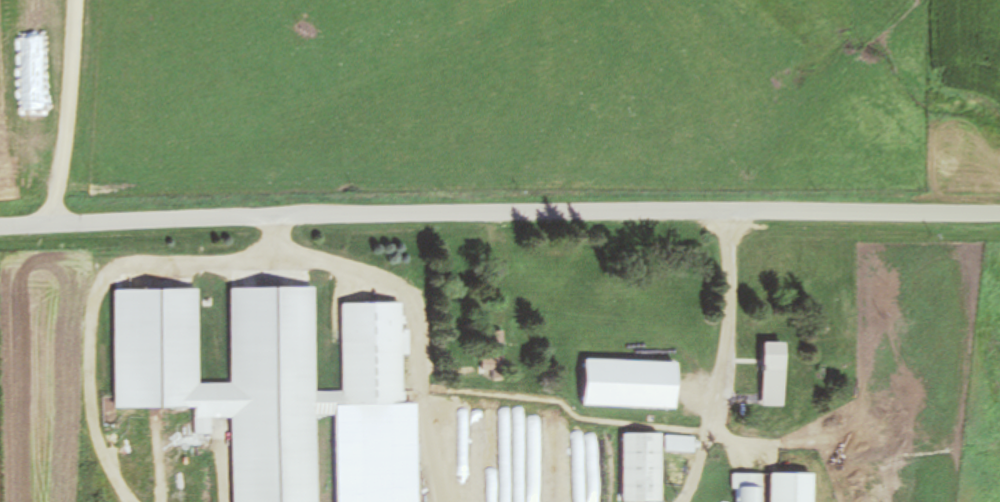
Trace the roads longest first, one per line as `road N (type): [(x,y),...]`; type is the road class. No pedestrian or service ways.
road 1 (secondary): [(0,227),(595,203),(728,221),(999,217)]
road 2 (residential): [(48,226),(66,135),(74,0)]

